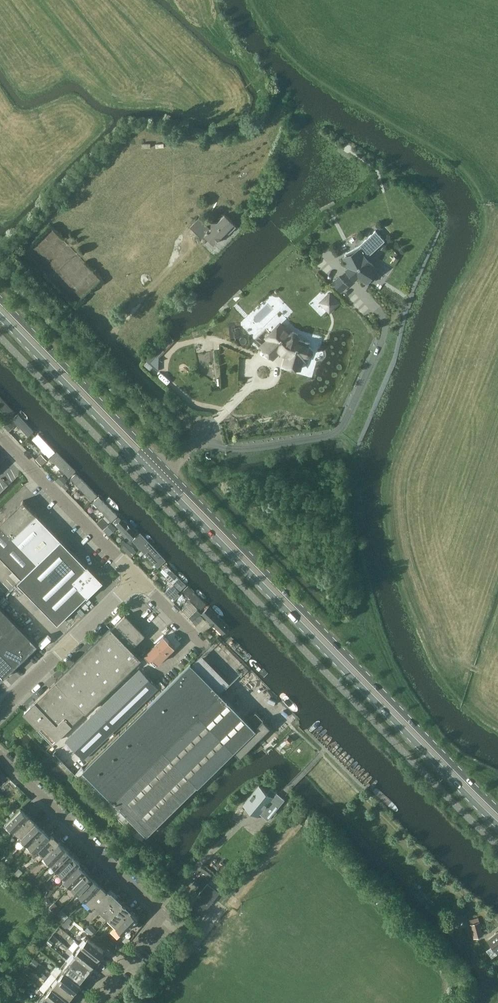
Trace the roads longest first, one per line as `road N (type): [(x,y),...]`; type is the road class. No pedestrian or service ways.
road 1 (primary): [(497,810),(0,300)]
road 2 (primary): [(0,317),(497,825)]
road 3 (residential): [(91,1002),(165,914),(0,757)]
road 4 (residential): [(141,580),(0,434)]
road 5 (residential): [(0,711),(141,580)]

